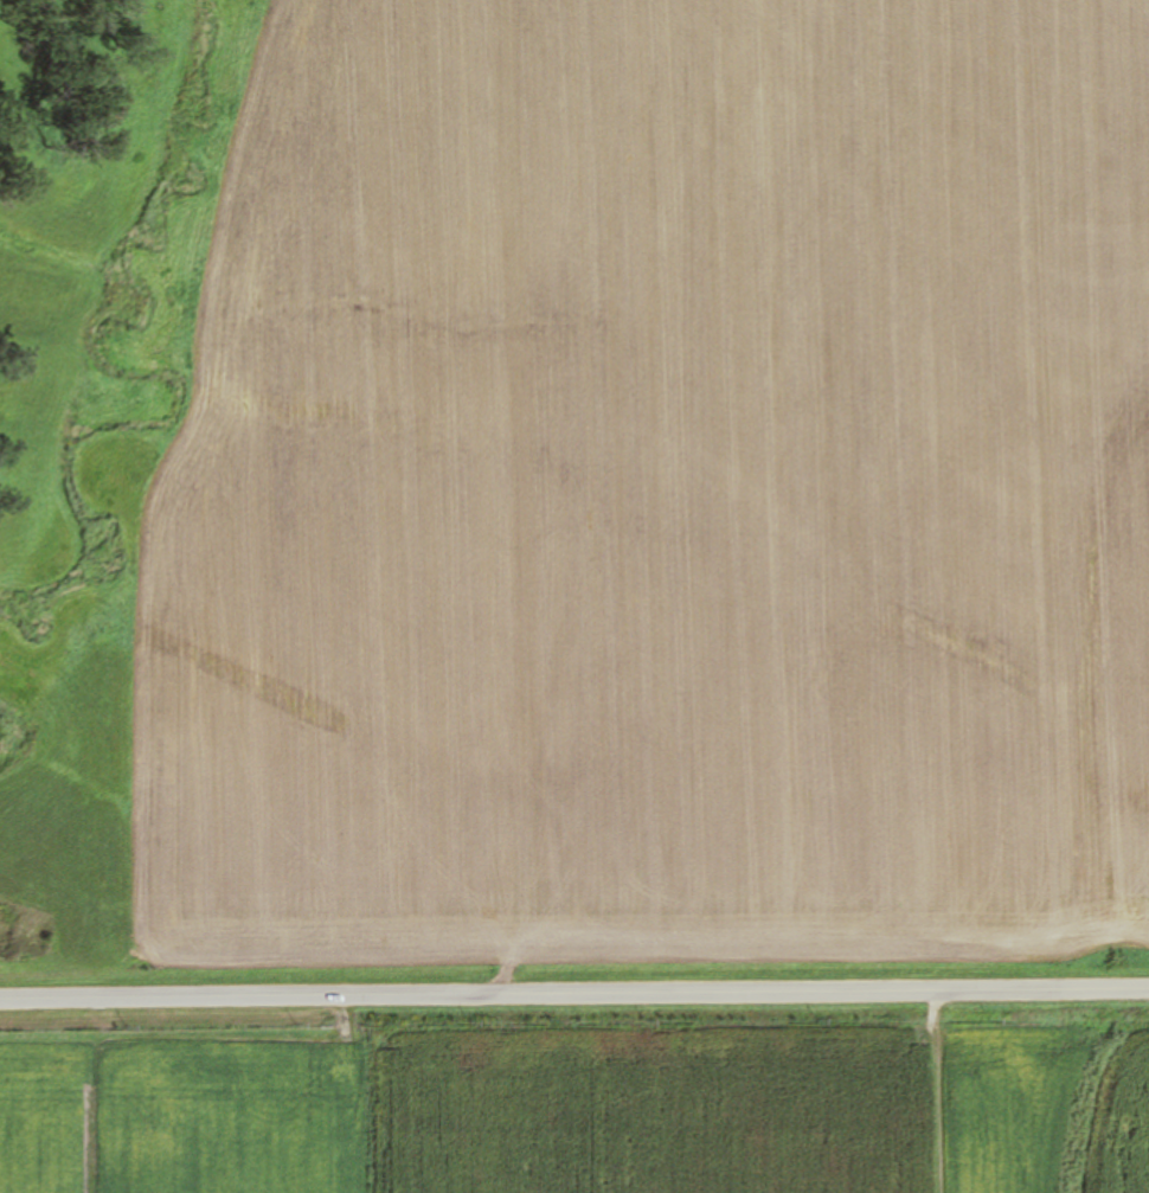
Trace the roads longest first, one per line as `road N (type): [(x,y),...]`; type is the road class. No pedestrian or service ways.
road 1 (secondary): [(1148,998),(0,999)]

